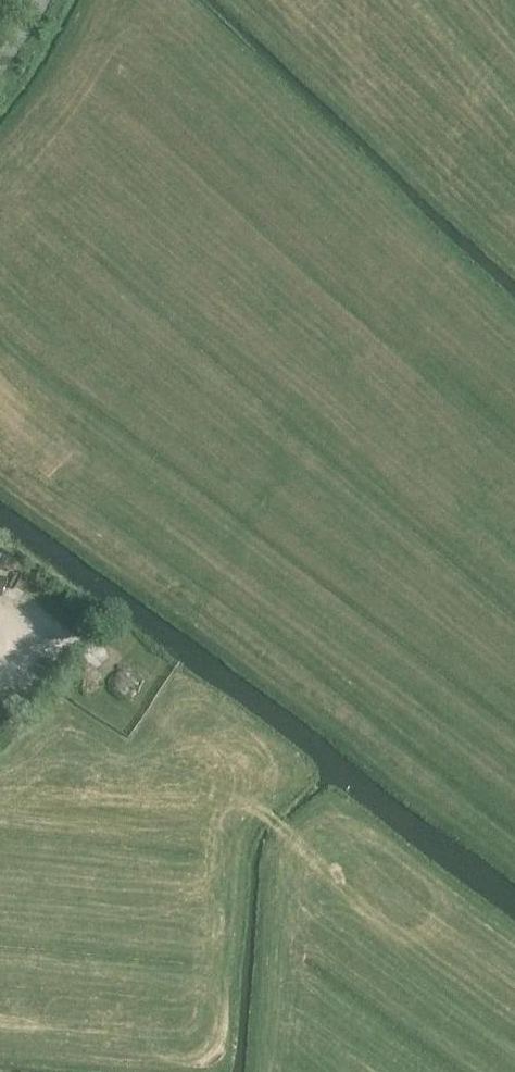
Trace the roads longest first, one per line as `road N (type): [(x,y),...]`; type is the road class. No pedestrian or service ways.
road 1 (track): [(32,630),(93,654),(246,793),(514,976)]

